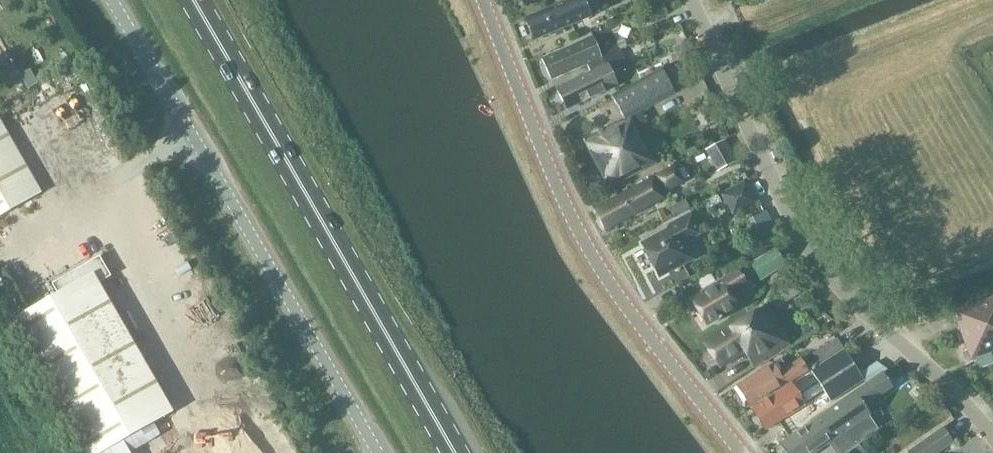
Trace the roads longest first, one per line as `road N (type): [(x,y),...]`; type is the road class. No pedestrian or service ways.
road 1 (residential): [(992,436),(838,291),(755,144),(689,0)]
road 2 (tertiary): [(741,452),(583,244),(479,0)]
road 3 (unclassified): [(375,452),(111,0)]
road 4 (primary): [(455,452),(194,0)]

